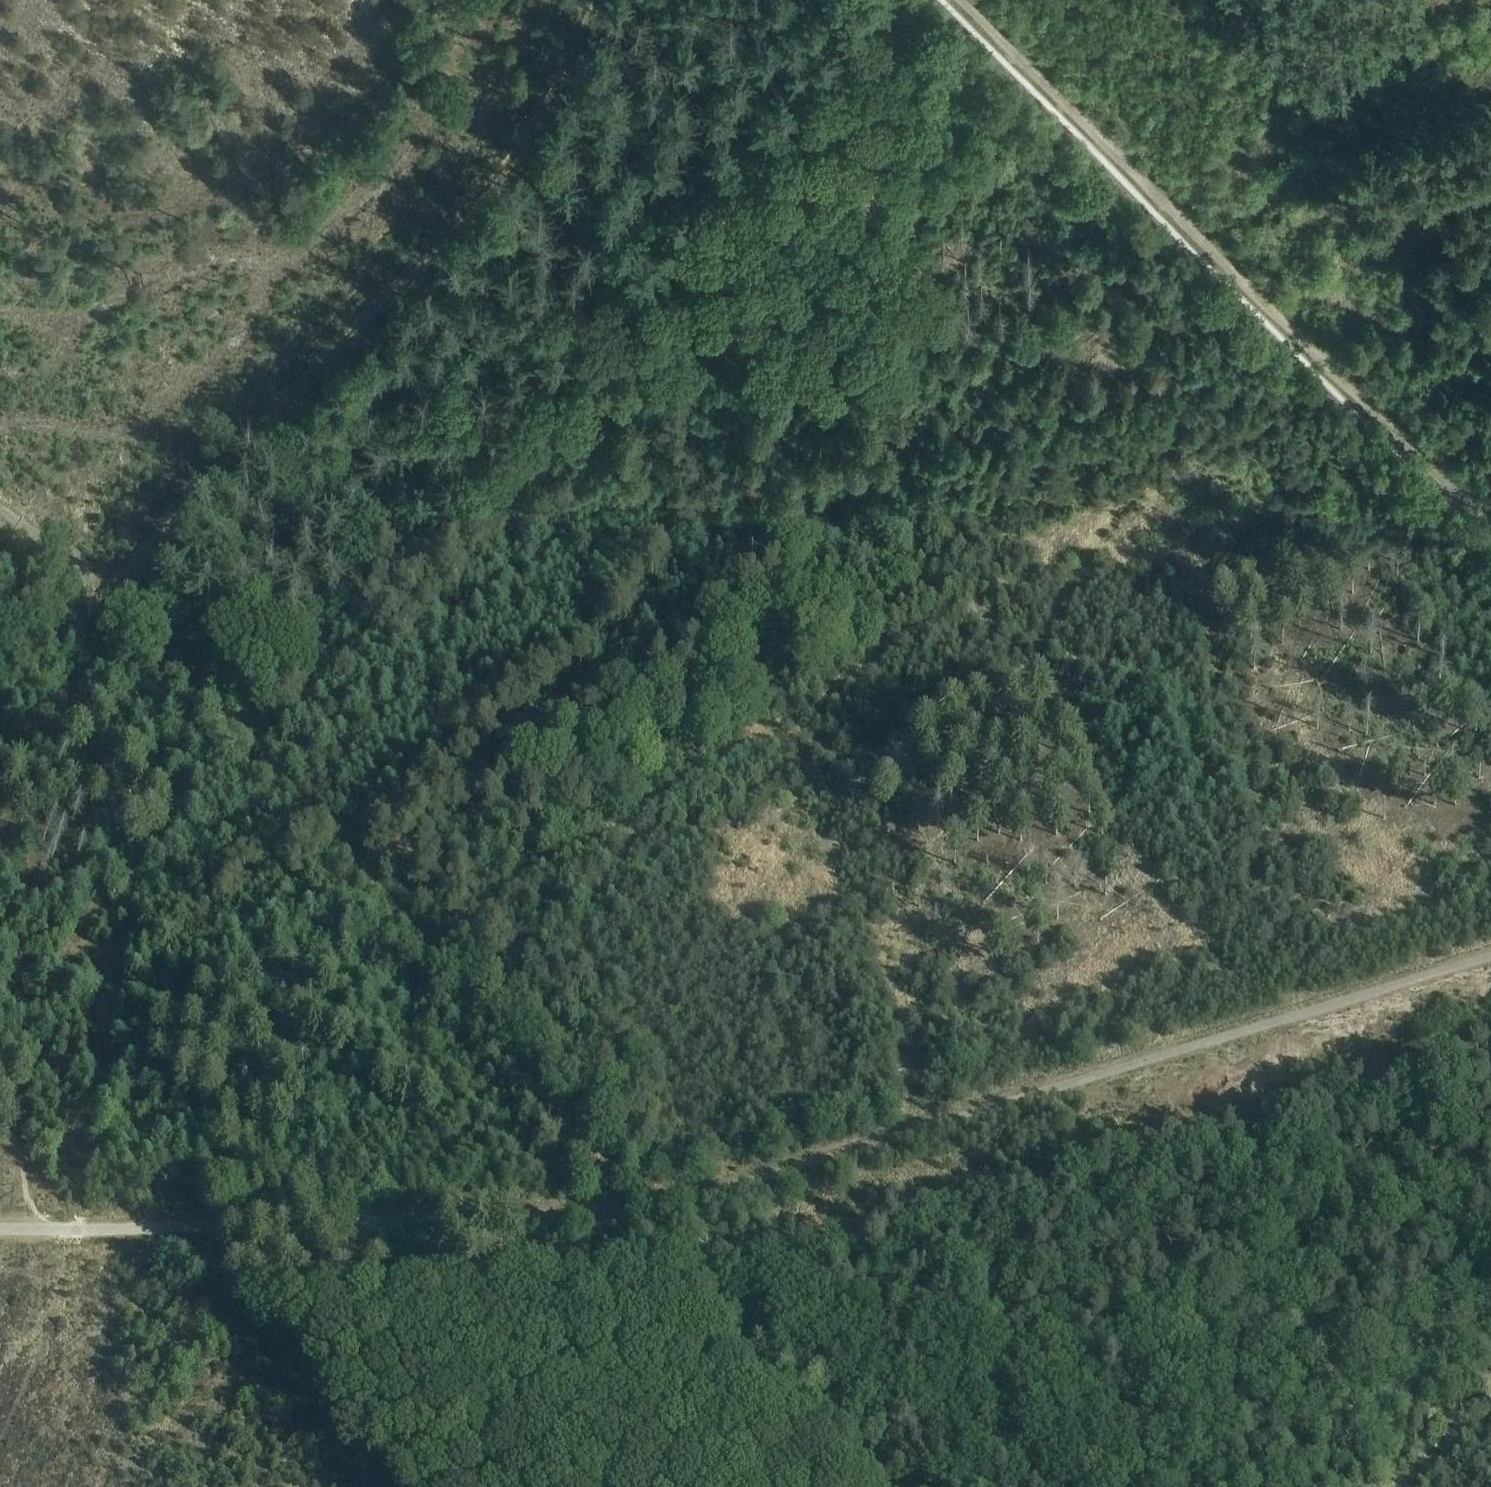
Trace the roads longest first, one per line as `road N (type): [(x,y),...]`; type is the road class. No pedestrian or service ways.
road 1 (unclassified): [(0,1228),(617,1210),(718,1190),(1490,956)]
road 2 (track): [(961,0),(1490,528)]
road 3 (track): [(0,671),(63,638),(110,592),(0,511)]

